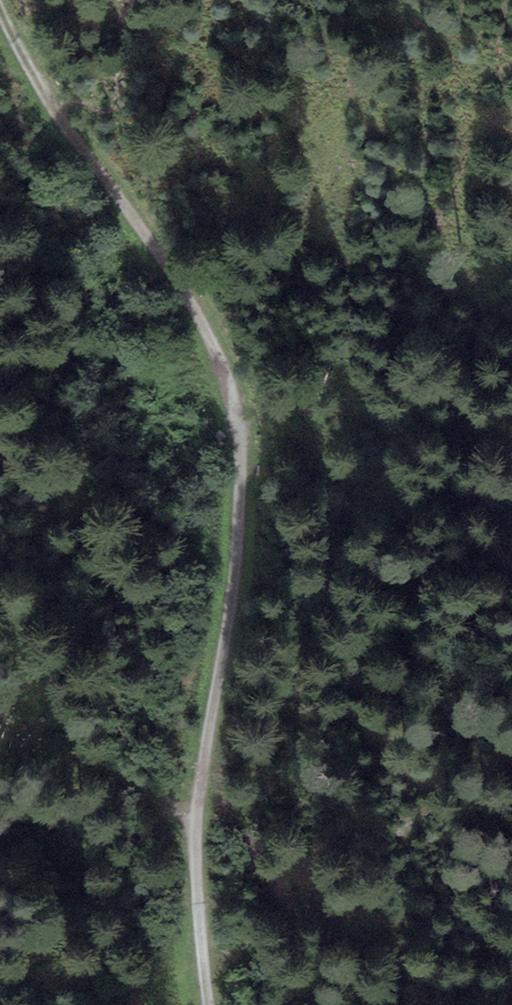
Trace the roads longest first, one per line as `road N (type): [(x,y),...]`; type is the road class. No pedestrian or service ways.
road 1 (track): [(63,115),(204,341),(235,432),(236,558),(195,830),(210,1004)]
road 2 (track): [(63,115),(3,0)]
road 3 (track): [(195,830),(103,744)]

